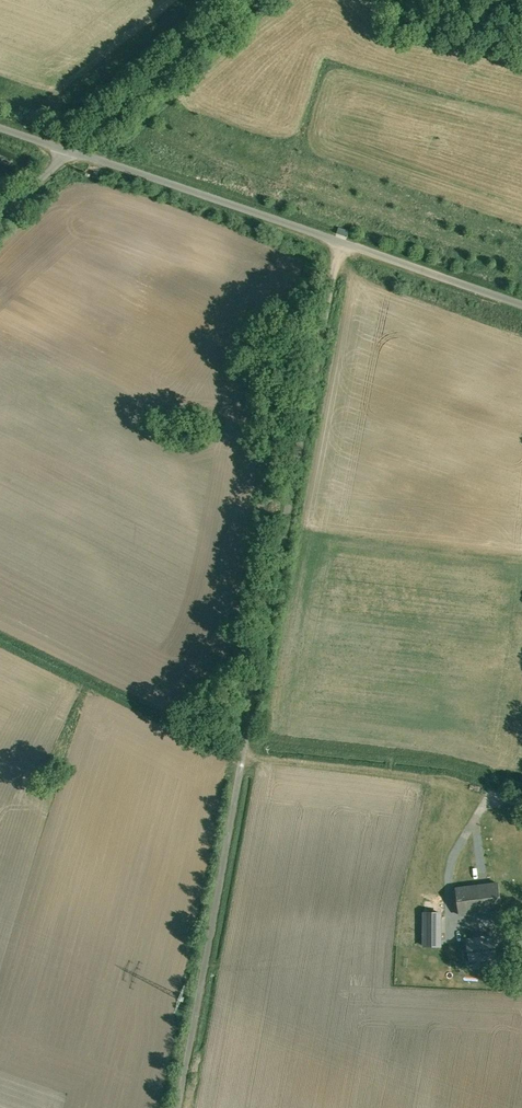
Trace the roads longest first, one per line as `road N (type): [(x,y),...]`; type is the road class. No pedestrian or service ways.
road 1 (unclassified): [(175,1107),(204,992),(246,723),(343,242)]
road 2 (unclassified): [(68,149),(343,242)]
road 3 (track): [(68,149),(248,0)]
road 4 (unclassified): [(343,242),(521,304)]

